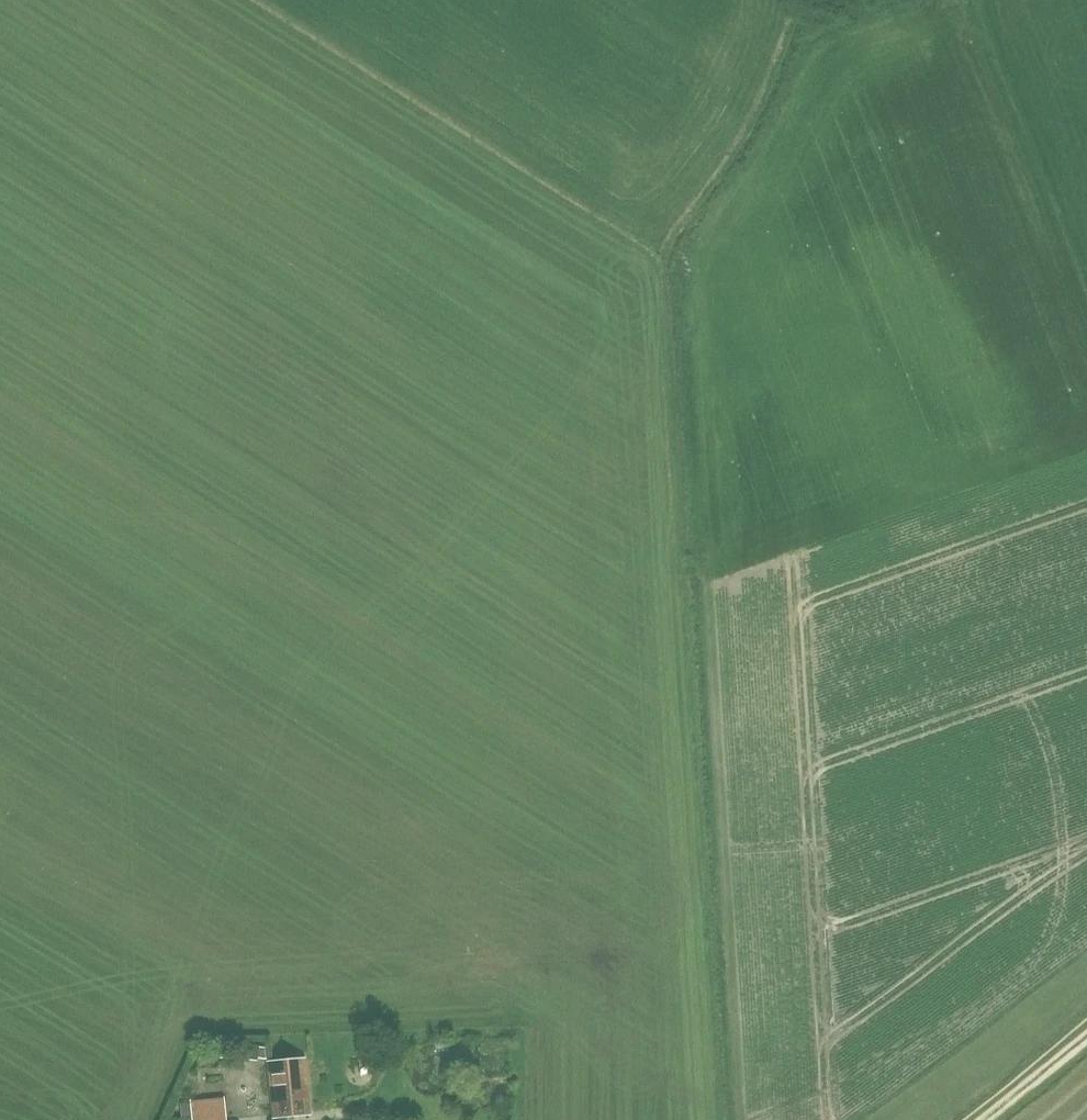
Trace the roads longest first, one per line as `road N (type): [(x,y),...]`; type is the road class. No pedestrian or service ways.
road 1 (track): [(1086,1038),(986,1119)]

